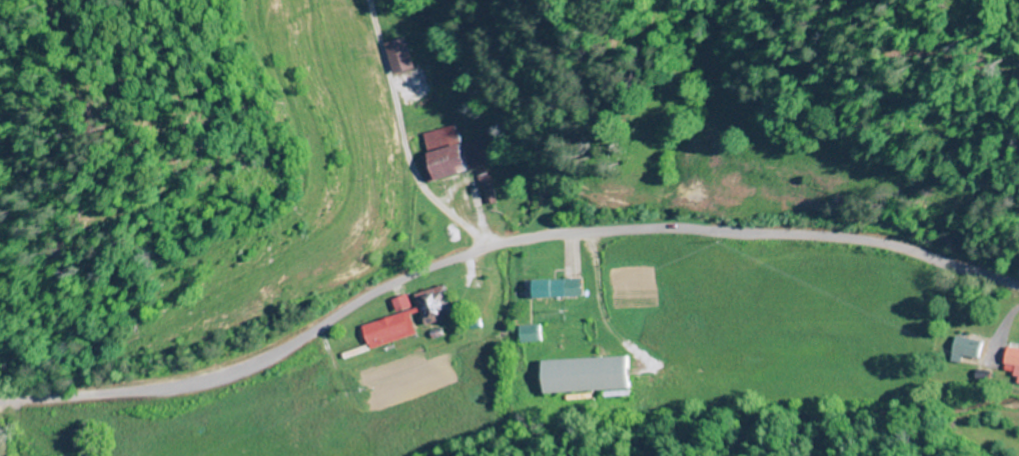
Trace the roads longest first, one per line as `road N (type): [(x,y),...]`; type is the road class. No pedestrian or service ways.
road 1 (residential): [(1018,287),(843,239),(689,230),(559,235),(465,255),(403,280),(268,358),(211,380),(0,405)]
road 2 (residential): [(465,255),(421,185),(384,0)]

